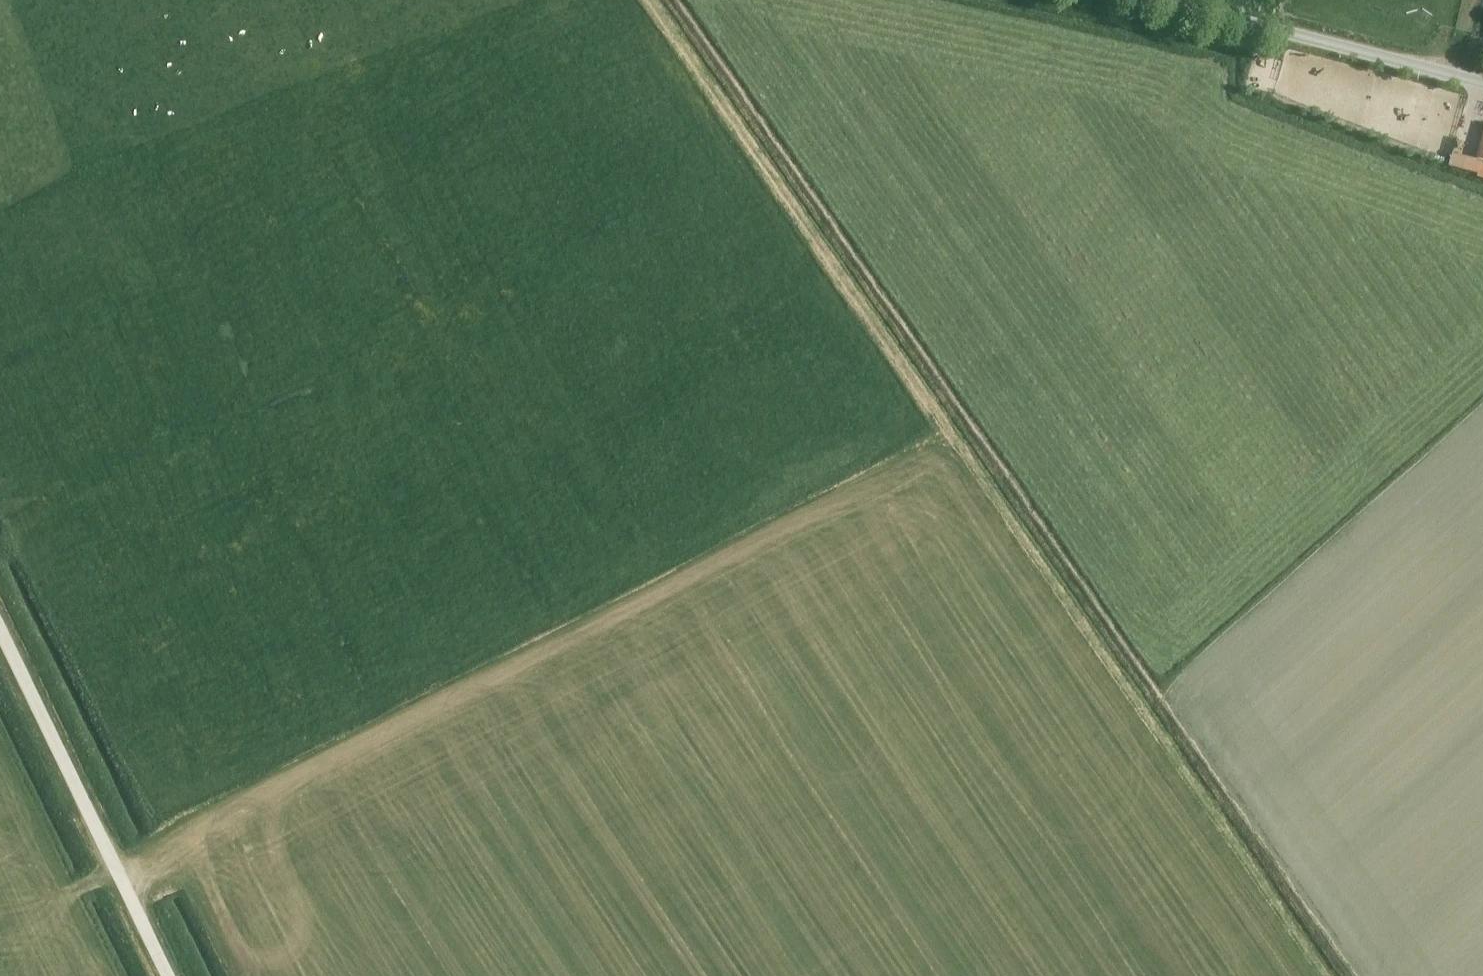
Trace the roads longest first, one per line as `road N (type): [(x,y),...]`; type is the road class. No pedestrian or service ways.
road 1 (unclassified): [(174,975),(0,631)]
road 2 (unclassified): [(1482,82),(1160,0)]

